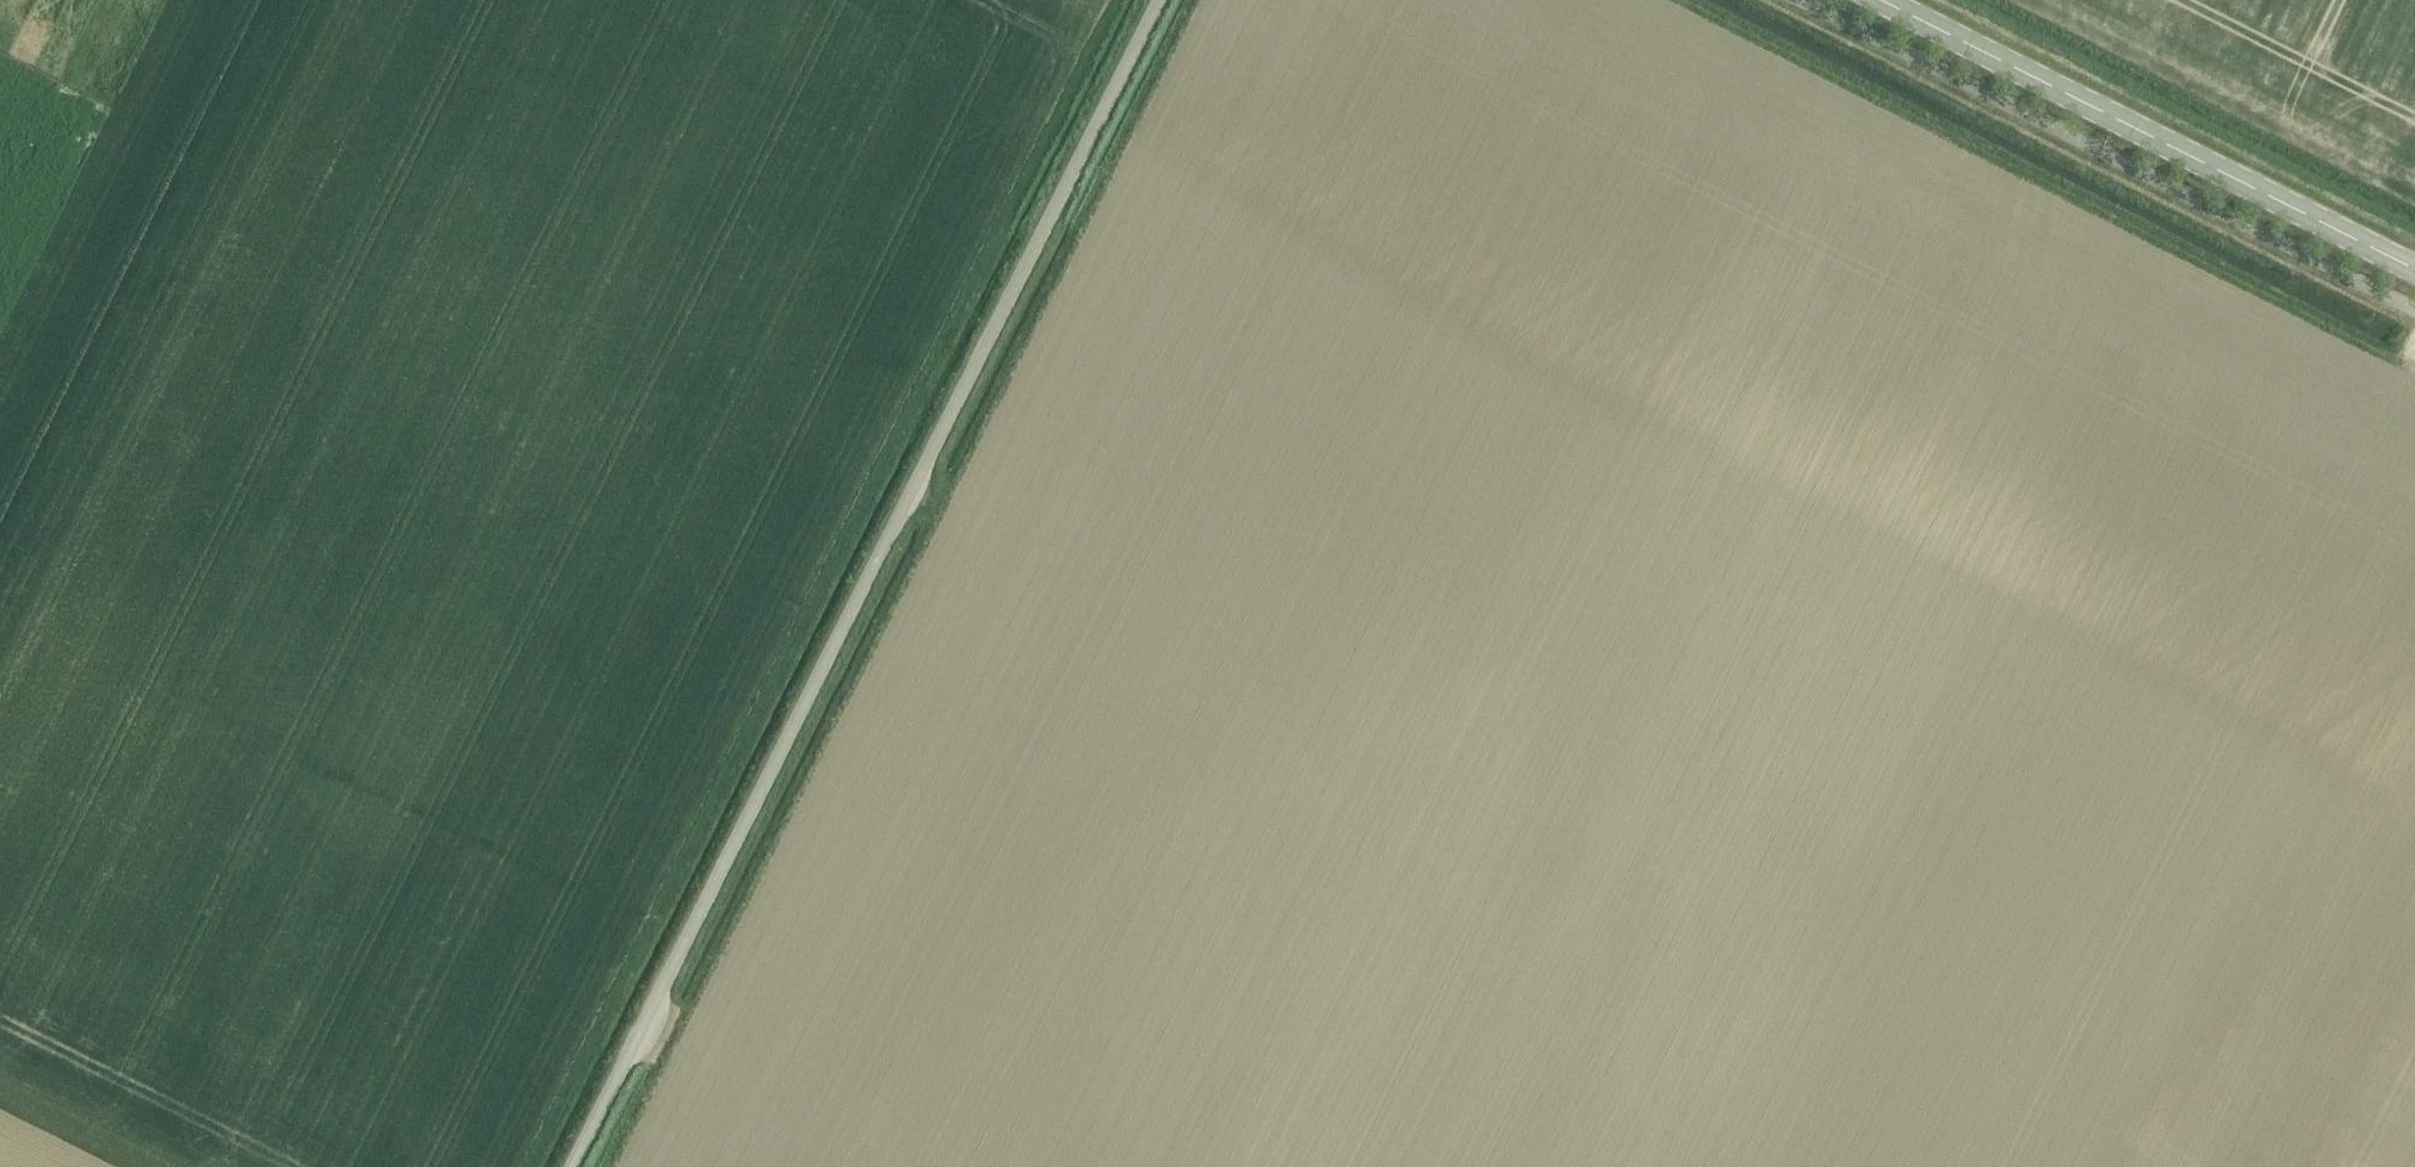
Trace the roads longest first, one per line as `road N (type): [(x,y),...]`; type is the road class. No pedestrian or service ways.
road 1 (unclassified): [(572,1166),(1162,0)]
road 2 (tertiary): [(2414,273),(1874,0)]

